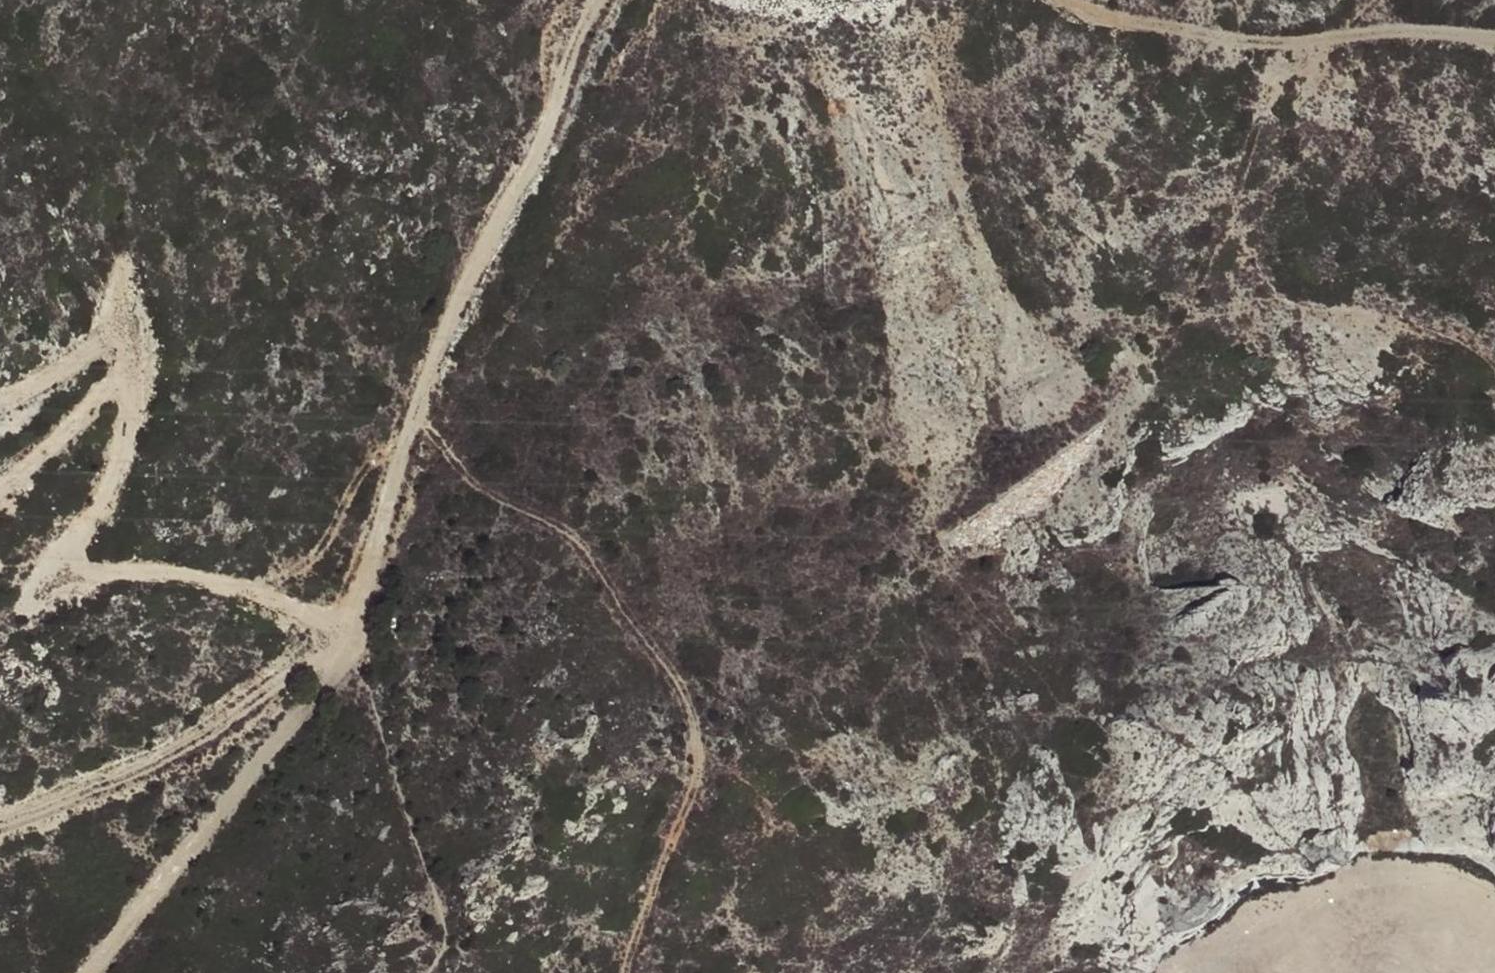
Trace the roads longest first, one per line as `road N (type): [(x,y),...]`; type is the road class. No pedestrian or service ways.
road 1 (track): [(0,819),(104,786),(321,657),(380,535),(454,304),(557,110),(602,0)]

